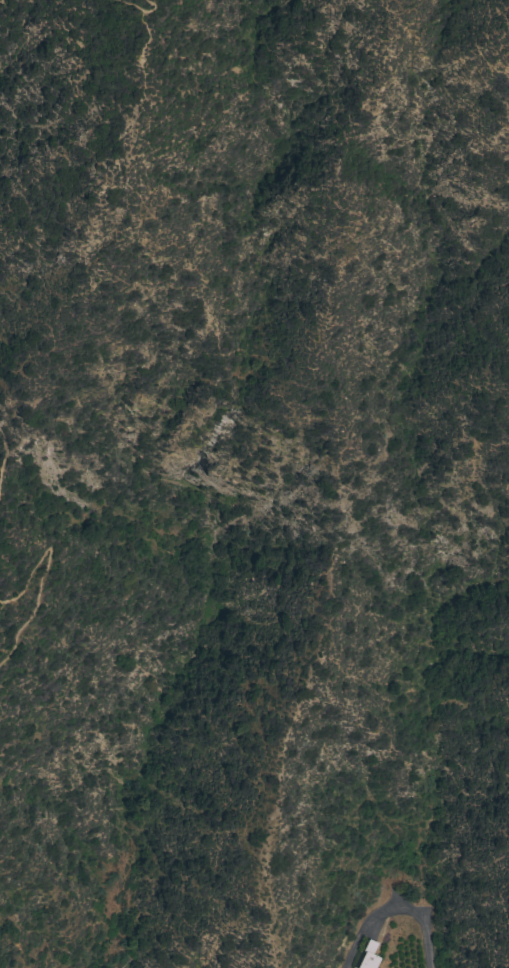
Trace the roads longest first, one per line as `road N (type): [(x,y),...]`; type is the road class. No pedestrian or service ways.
road 1 (residential): [(432,967),(426,920),(407,910),(389,912),(364,933),(348,967)]

